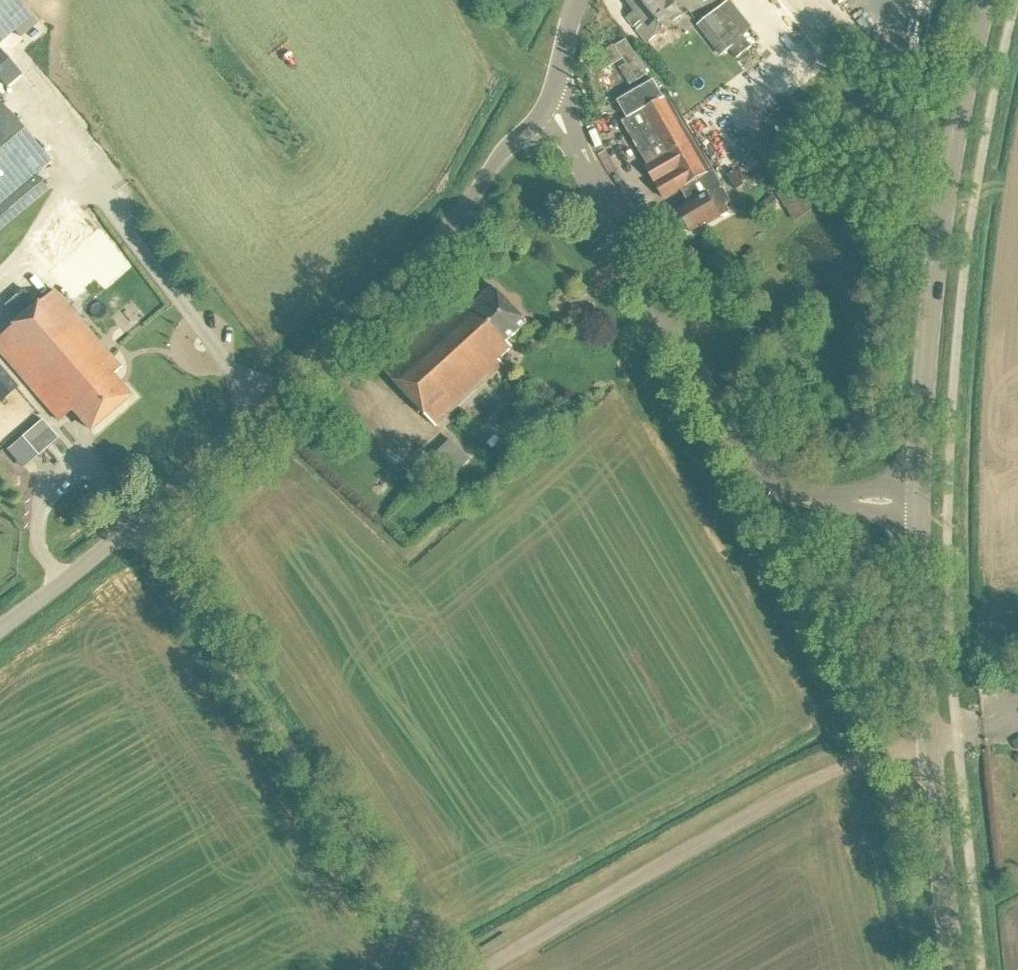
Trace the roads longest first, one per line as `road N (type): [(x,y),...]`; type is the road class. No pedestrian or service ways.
road 1 (tertiary): [(0,628),(150,509),(448,233),(549,96)]
road 2 (tertiary): [(923,507),(794,500),(739,460),(549,96)]
road 3 (track): [(130,525),(433,969)]
road 4 (secondary): [(923,507),(936,288),(988,0)]
road 5 (secondary): [(951,969),(926,740),(923,507)]

